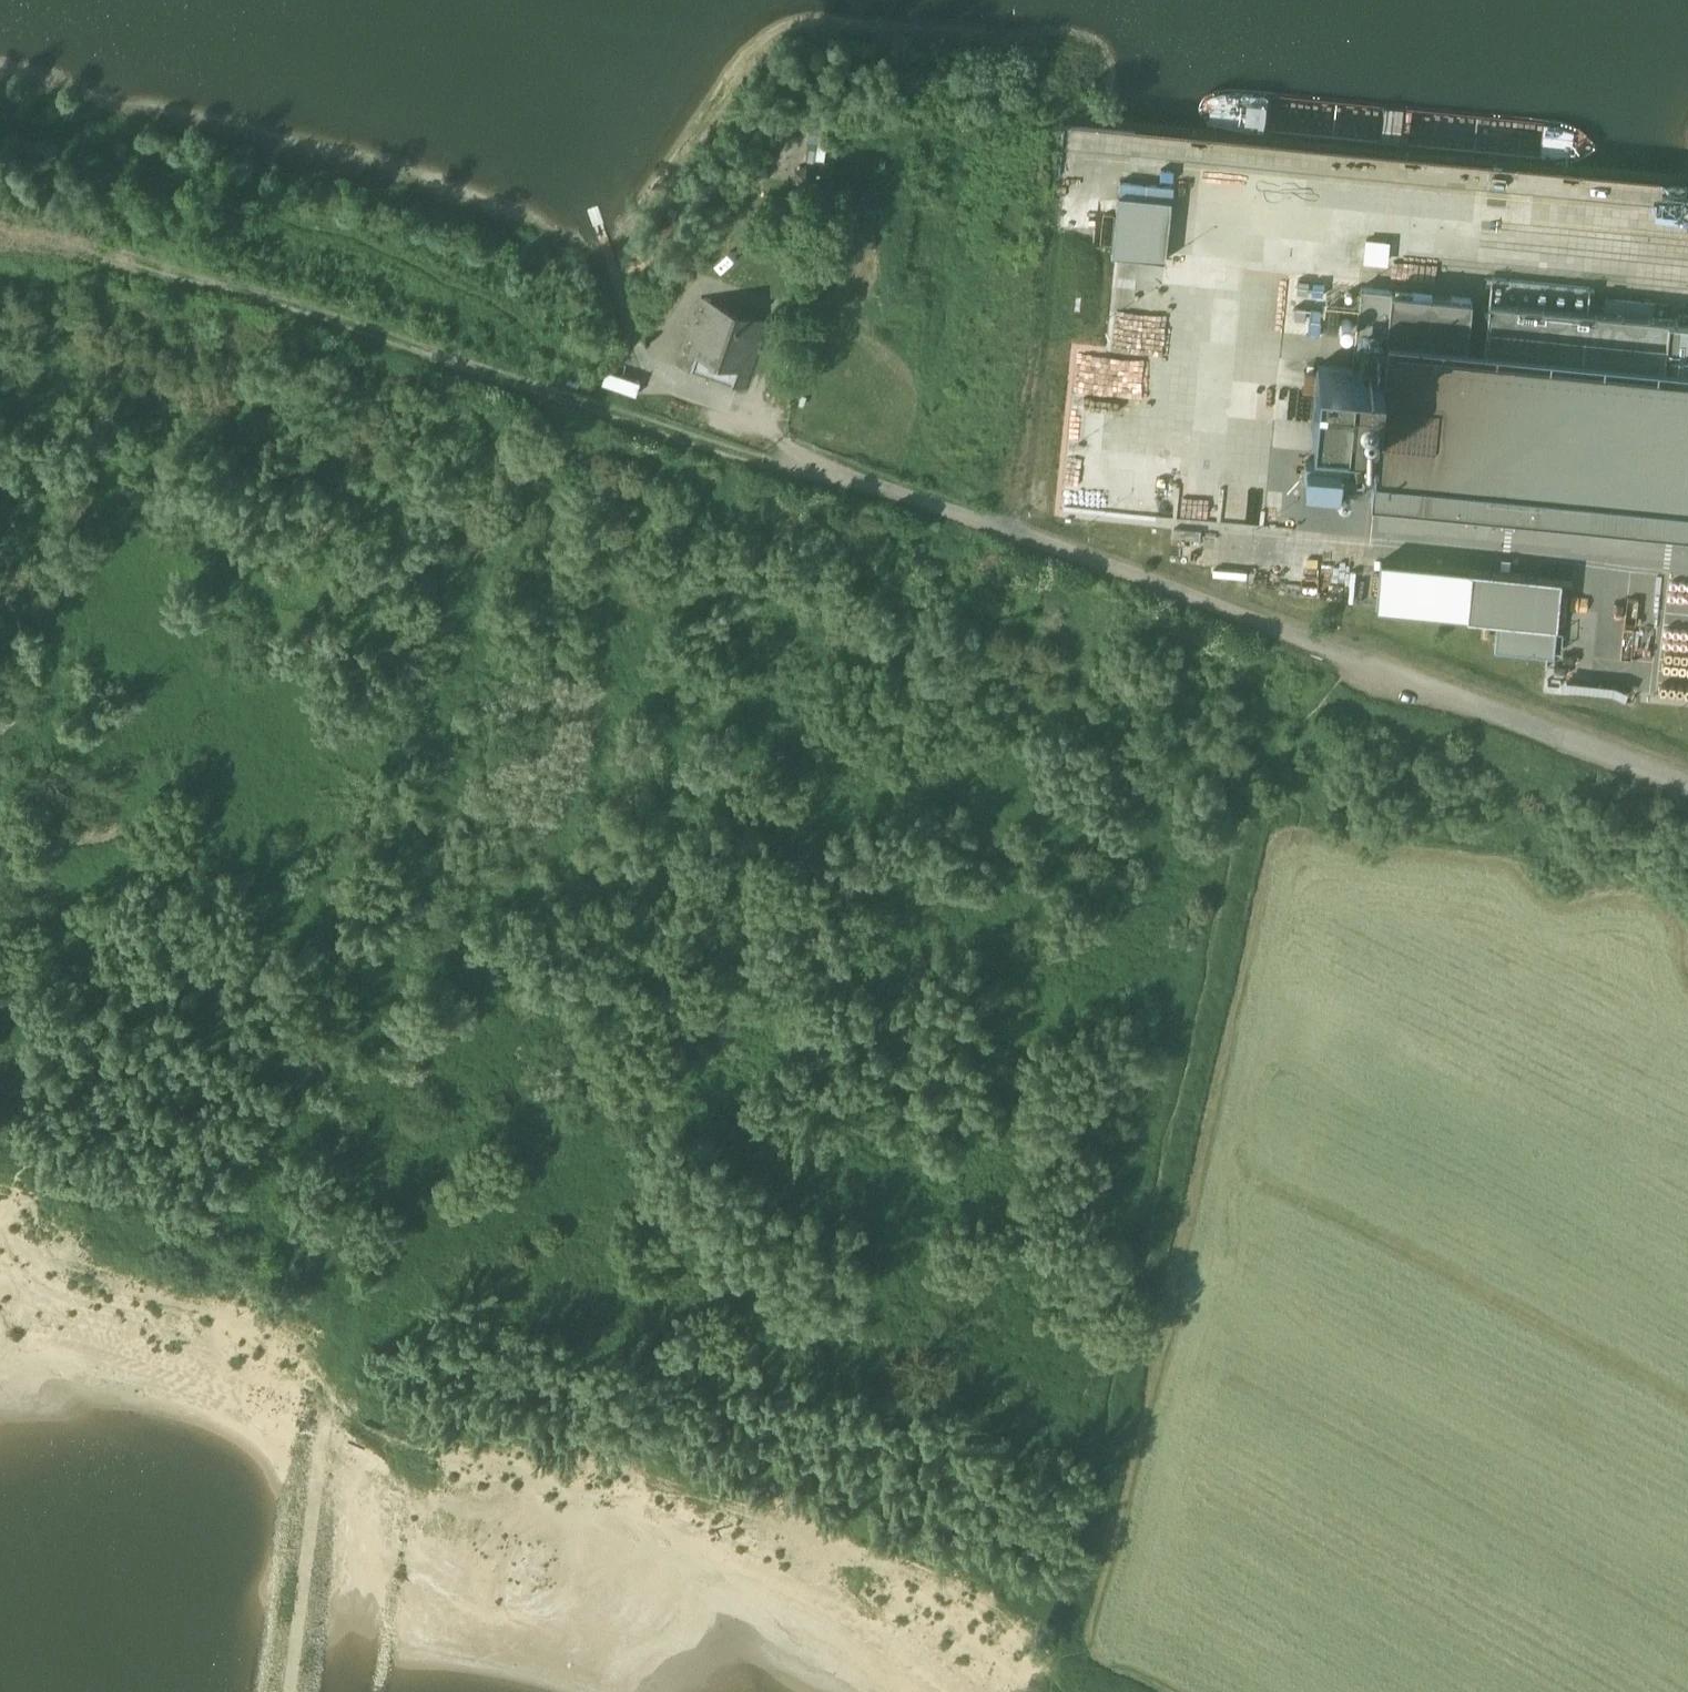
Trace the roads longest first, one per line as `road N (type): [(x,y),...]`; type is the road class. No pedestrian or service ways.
road 1 (track): [(789,441),(716,436),(156,259)]

